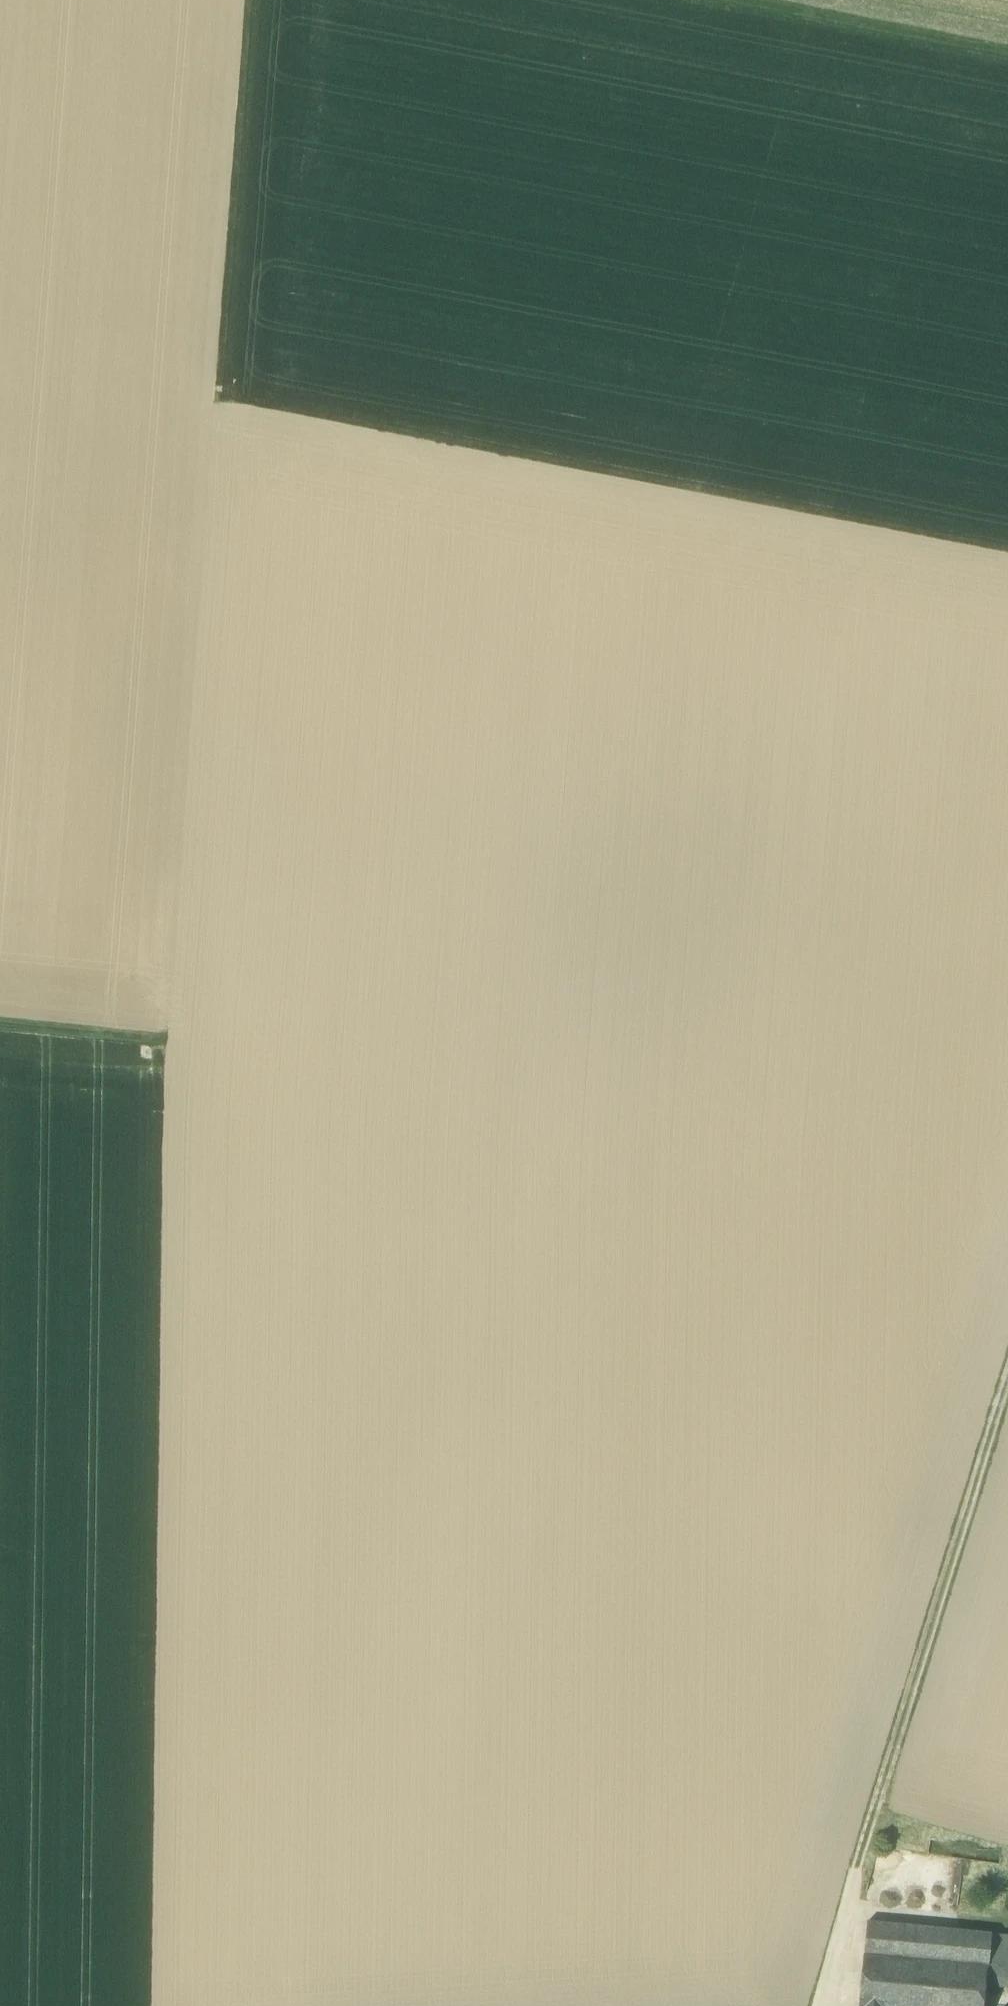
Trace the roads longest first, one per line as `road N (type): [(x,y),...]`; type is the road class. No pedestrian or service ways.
road 1 (track): [(823,2005),(1007,1372)]

